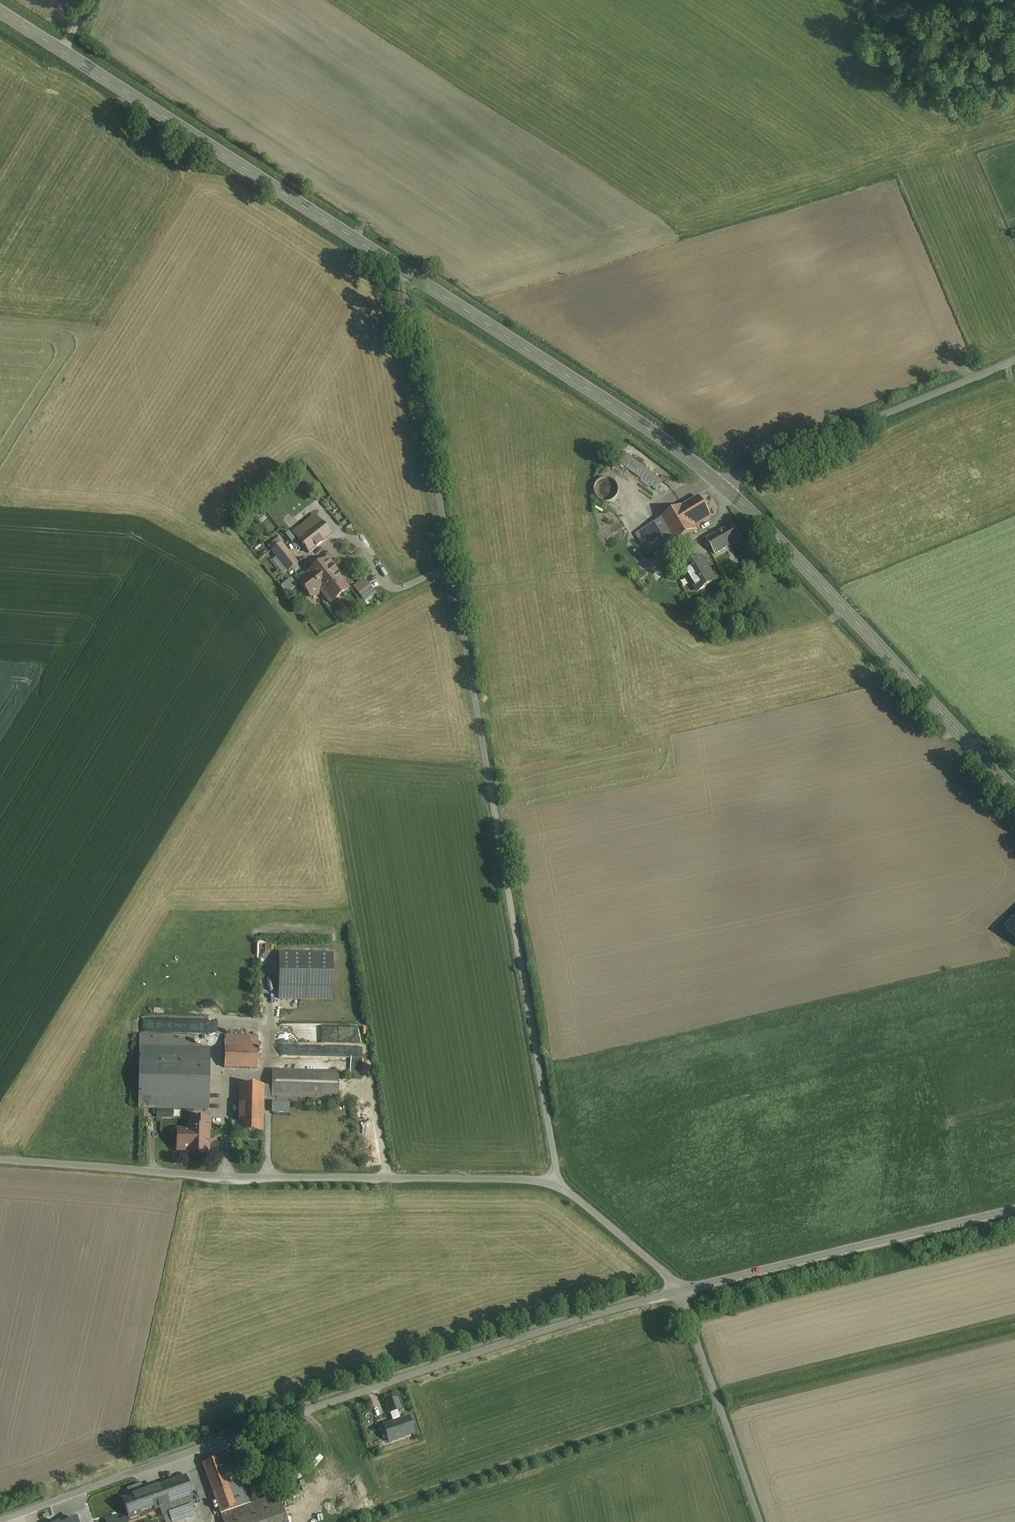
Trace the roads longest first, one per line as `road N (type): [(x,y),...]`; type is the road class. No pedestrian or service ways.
road 1 (unclassified): [(557,1184),(403,269)]
road 2 (unclassified): [(675,1287),(423,1364),(0,1513)]
road 3 (unclassified): [(557,1184),(225,1176),(0,1158)]
road 4 (tertiary): [(403,269),(0,11)]
road 5 (tertiary): [(1014,793),(718,482)]
road 6 (tertiary): [(718,482),(403,269)]
road 7 (unclassified): [(1014,1205),(675,1287)]
road 8 (unclassified): [(718,482),(1014,361)]
road 9 (unclassified): [(756,1521),(675,1287)]
road 10 (unclassified): [(675,1287),(557,1184)]

